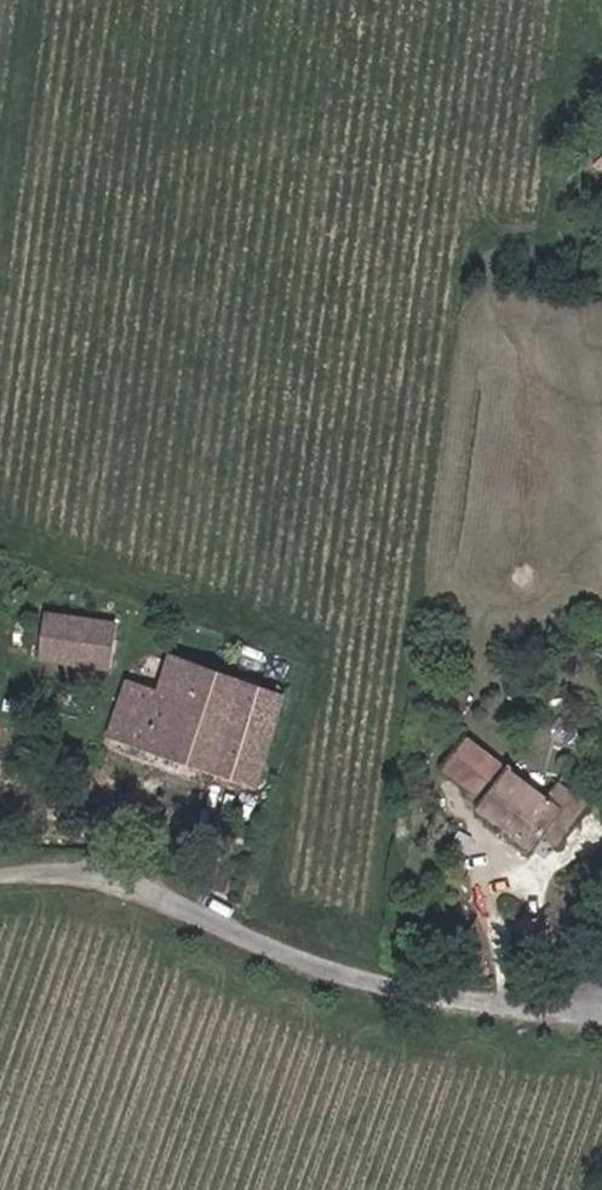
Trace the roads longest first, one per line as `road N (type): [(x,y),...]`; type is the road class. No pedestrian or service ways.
road 1 (unclassified): [(601,991),(547,1015),(315,963),(109,870)]

